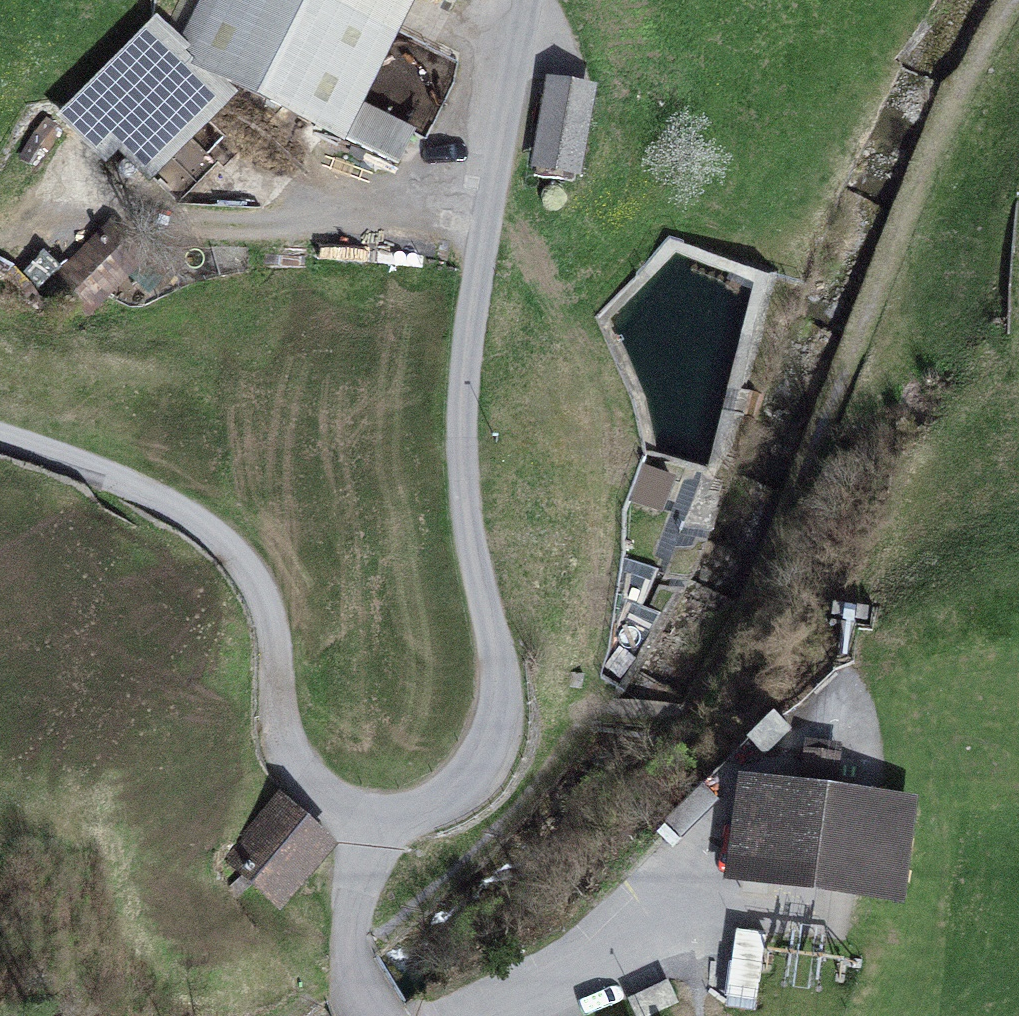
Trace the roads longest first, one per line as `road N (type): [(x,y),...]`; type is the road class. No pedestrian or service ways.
road 1 (residential): [(373,819),(422,814),(460,793),(496,743),(503,707),(467,516),(466,382),(532,0)]
road 2 (unclassified): [(373,819),(325,802),(291,756),(271,600),(229,540),(91,465),(0,437)]
road 3 (track): [(1015,0),(947,122),(816,438)]
road 4 (unclassified): [(353,975),(349,939),(373,819)]

